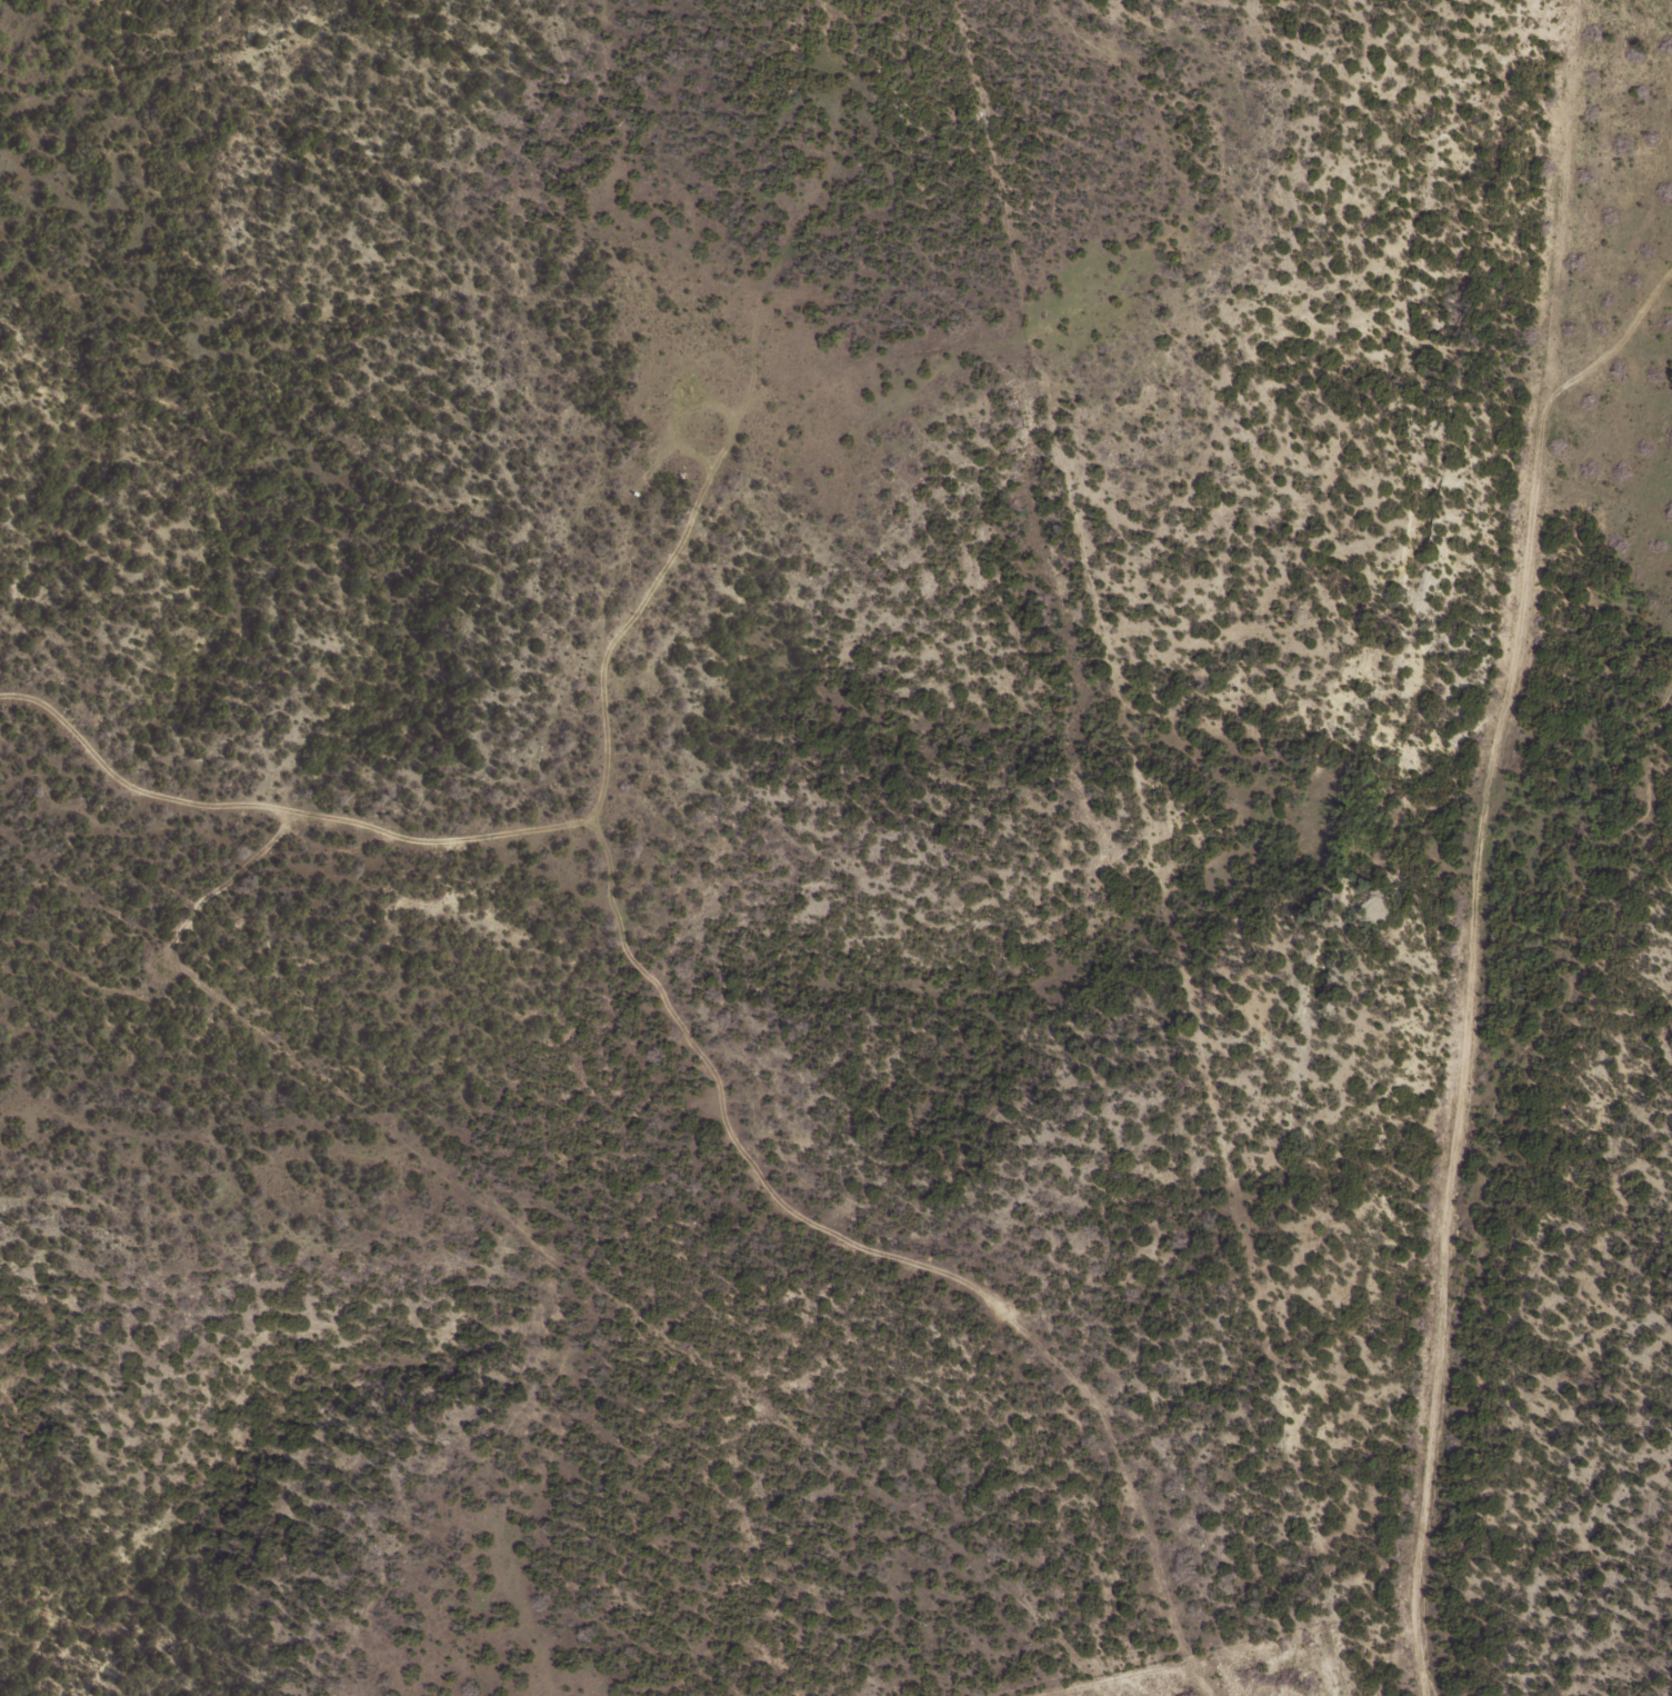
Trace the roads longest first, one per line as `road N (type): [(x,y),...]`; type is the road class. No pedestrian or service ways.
road 1 (track): [(1520,0),(1509,382),(1520,483),(1503,837),(1487,1695)]
road 2 (residential): [(1671,386),(1509,382)]

